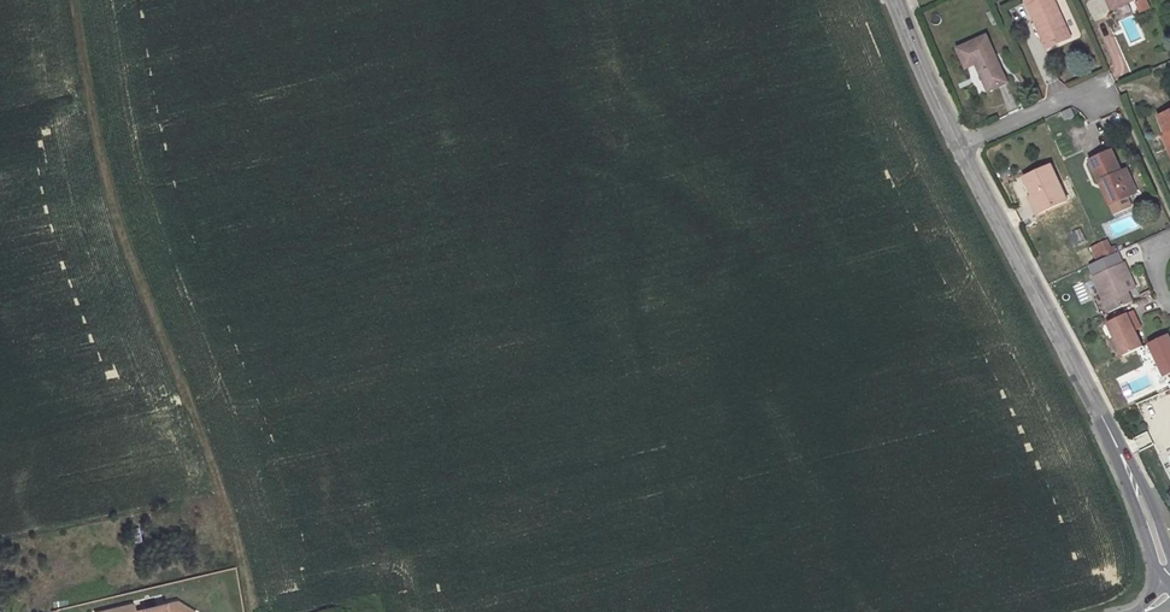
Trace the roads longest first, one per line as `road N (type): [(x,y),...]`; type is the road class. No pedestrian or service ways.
road 1 (unclassified): [(1169,568),(959,147)]
road 2 (unclassified): [(959,147),(897,0)]
road 3 (residential): [(1097,84),(959,147)]

